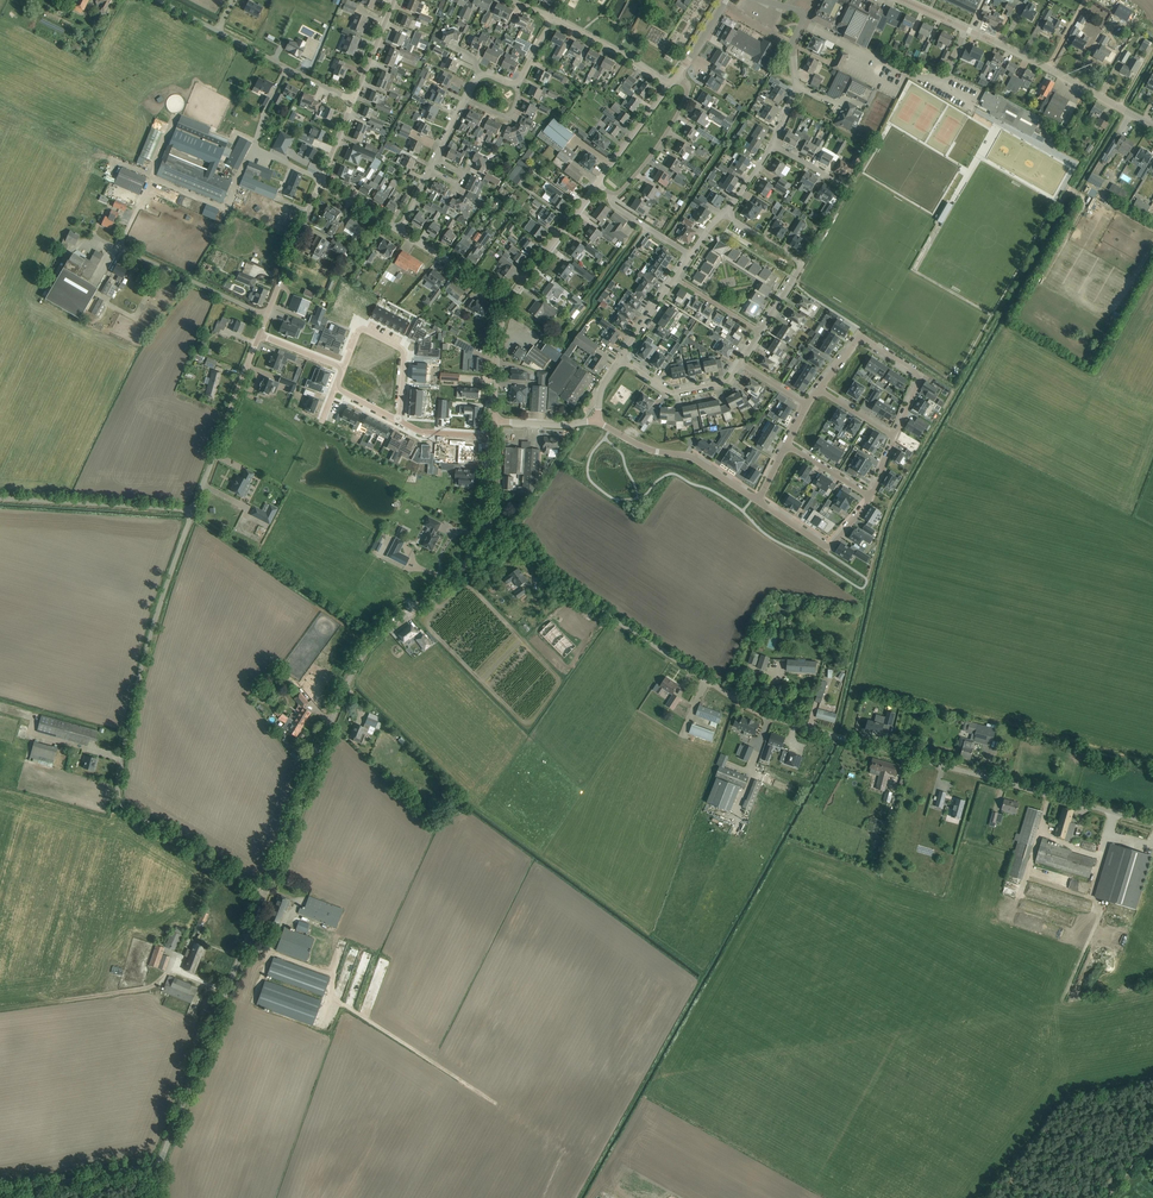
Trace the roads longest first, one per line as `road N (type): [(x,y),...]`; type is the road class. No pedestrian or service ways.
road 1 (unclassified): [(1152,823),(760,711),(606,614),(515,532),(483,525)]
road 2 (tertiary): [(262,885),(123,803),(118,785),(141,674),(193,509)]
road 3 (unclassified): [(262,885),(349,671),(366,645),(460,572),(483,525)]
road 4 (tertiary): [(160,1162),(262,885)]
road 5 (tertiary): [(1152,125),(903,0)]
road 6 (unclassified): [(352,101),(158,0)]
road 7 (residential): [(267,316),(72,222)]
road 8 (residential): [(819,390),(856,342),(866,340),(918,377),(895,438)]
road 9 (unclassified): [(193,509),(0,498)]
road 10 (tertiary): [(193,509),(259,335)]
road 11 (residential): [(597,420),(635,444),(696,459),(758,501)]
road 12 (residential): [(772,145),(793,99),(793,42),(802,18),(762,0)]
road 13 (residential): [(761,332),(800,264),(724,214)]
road 14 (unclassified): [(0,1192),(160,1162)]
road 15 (residential): [(399,420),(401,348),(360,329),(344,368)]
road 16 (residential): [(870,498),(829,548),(758,501)]
road 17 (residential): [(610,193),(635,175),(670,128),(688,88),(676,77)]
road 18 (residential): [(508,301),(597,185)]
road 19 (tertiary): [(267,316),(321,181)]
road 20 (residential): [(621,359),(671,393),(728,381),(740,363)]
road 21 (residential): [(669,86),(551,18)]
road 22 (residential): [(508,301),(398,230)]
road 23 (residential): [(597,185),(669,86)]
road 24 (residential): [(493,421),(508,301)]

